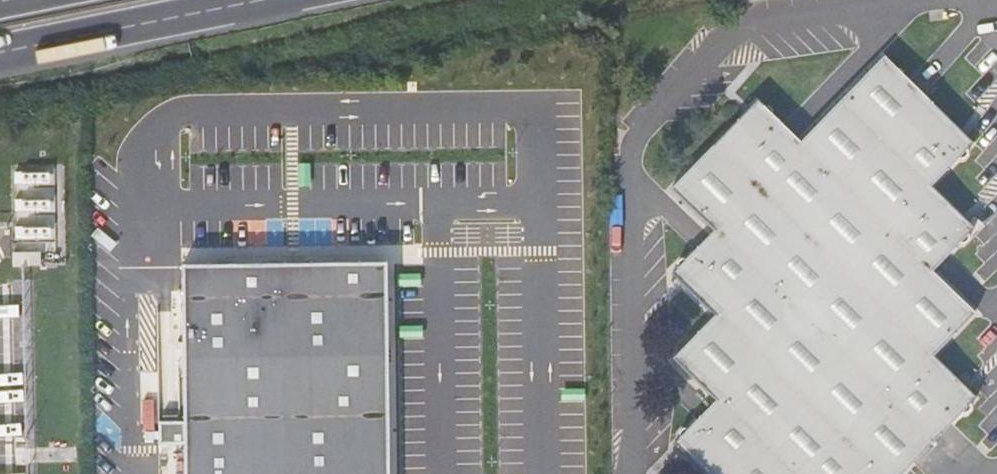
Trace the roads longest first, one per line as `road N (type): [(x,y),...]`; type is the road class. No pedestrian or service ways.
road 1 (trunk): [(0,53),(267,0)]

